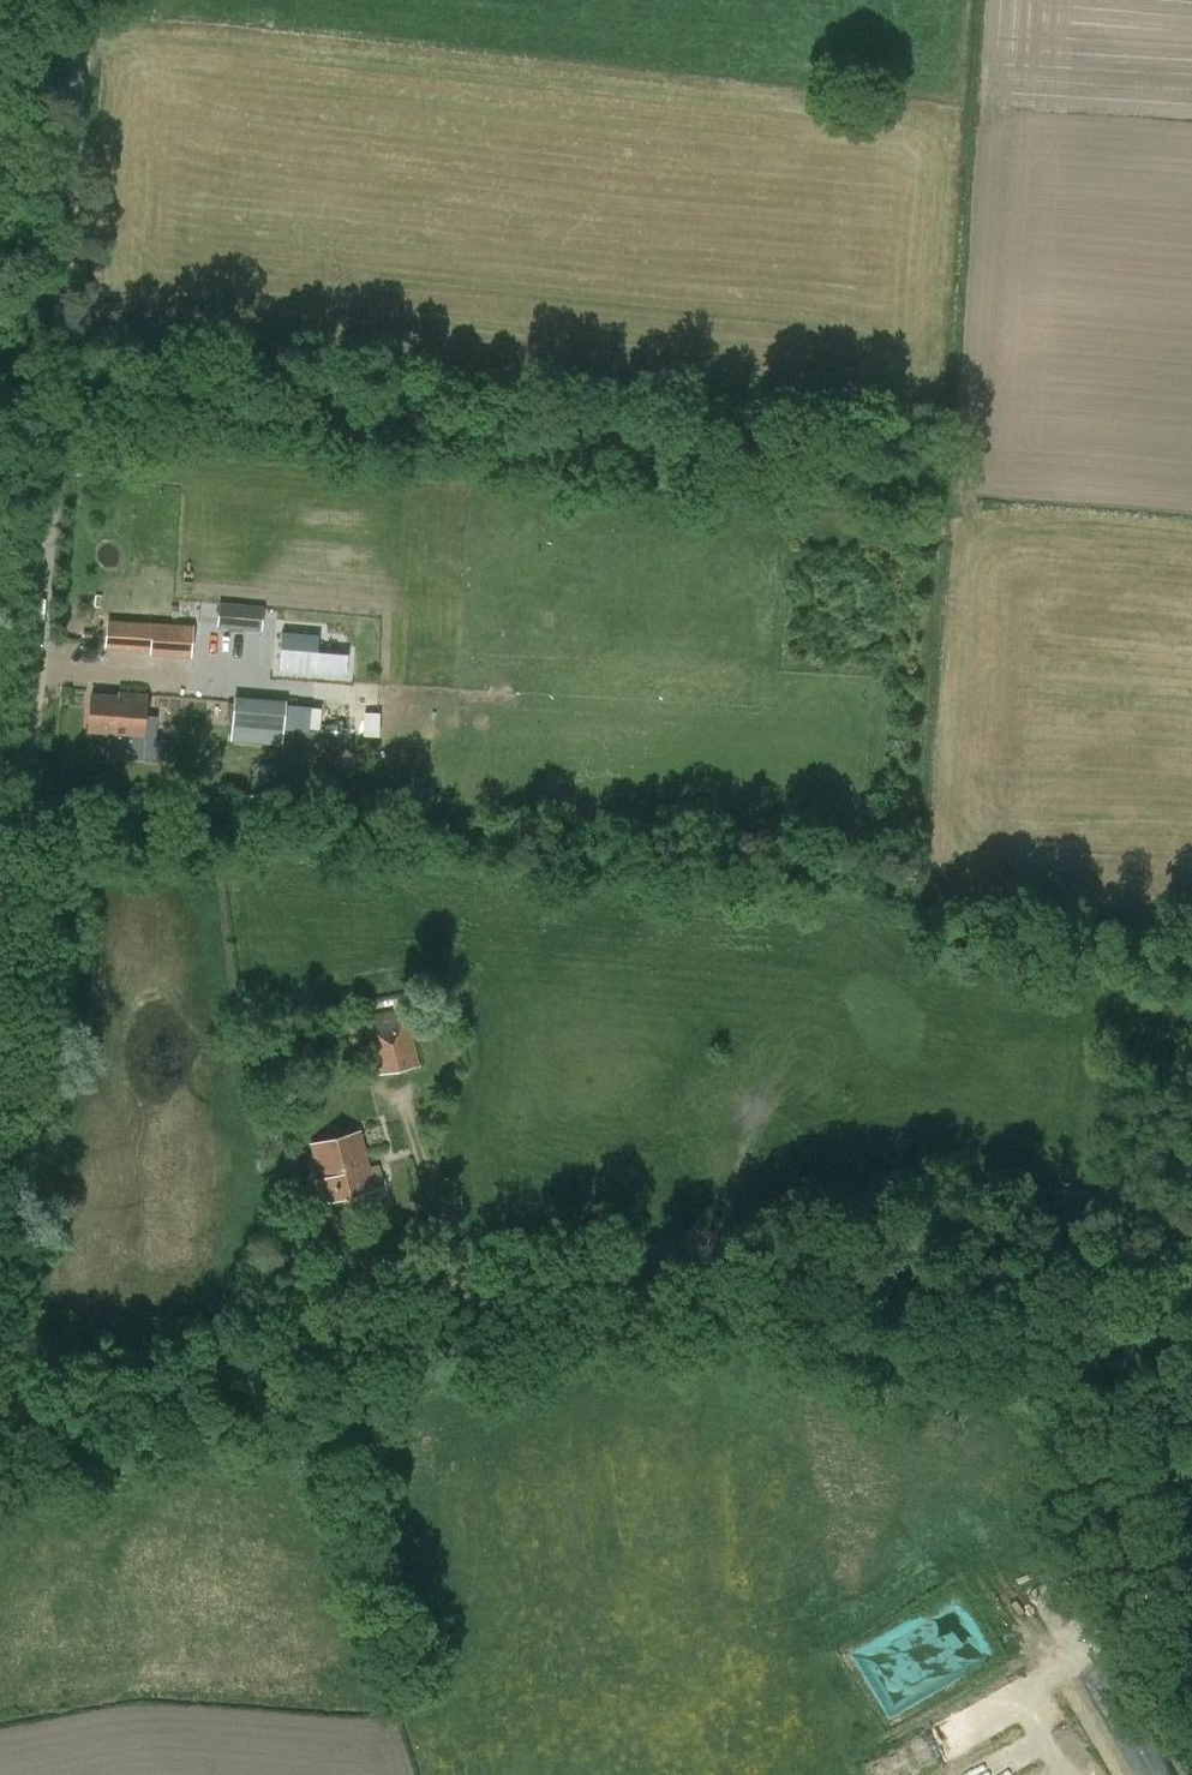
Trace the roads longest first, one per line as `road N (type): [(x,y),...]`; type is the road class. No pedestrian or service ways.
road 1 (track): [(0,1421),(868,1201),(1191,1214)]
road 2 (tertiary): [(0,1030),(86,0)]

